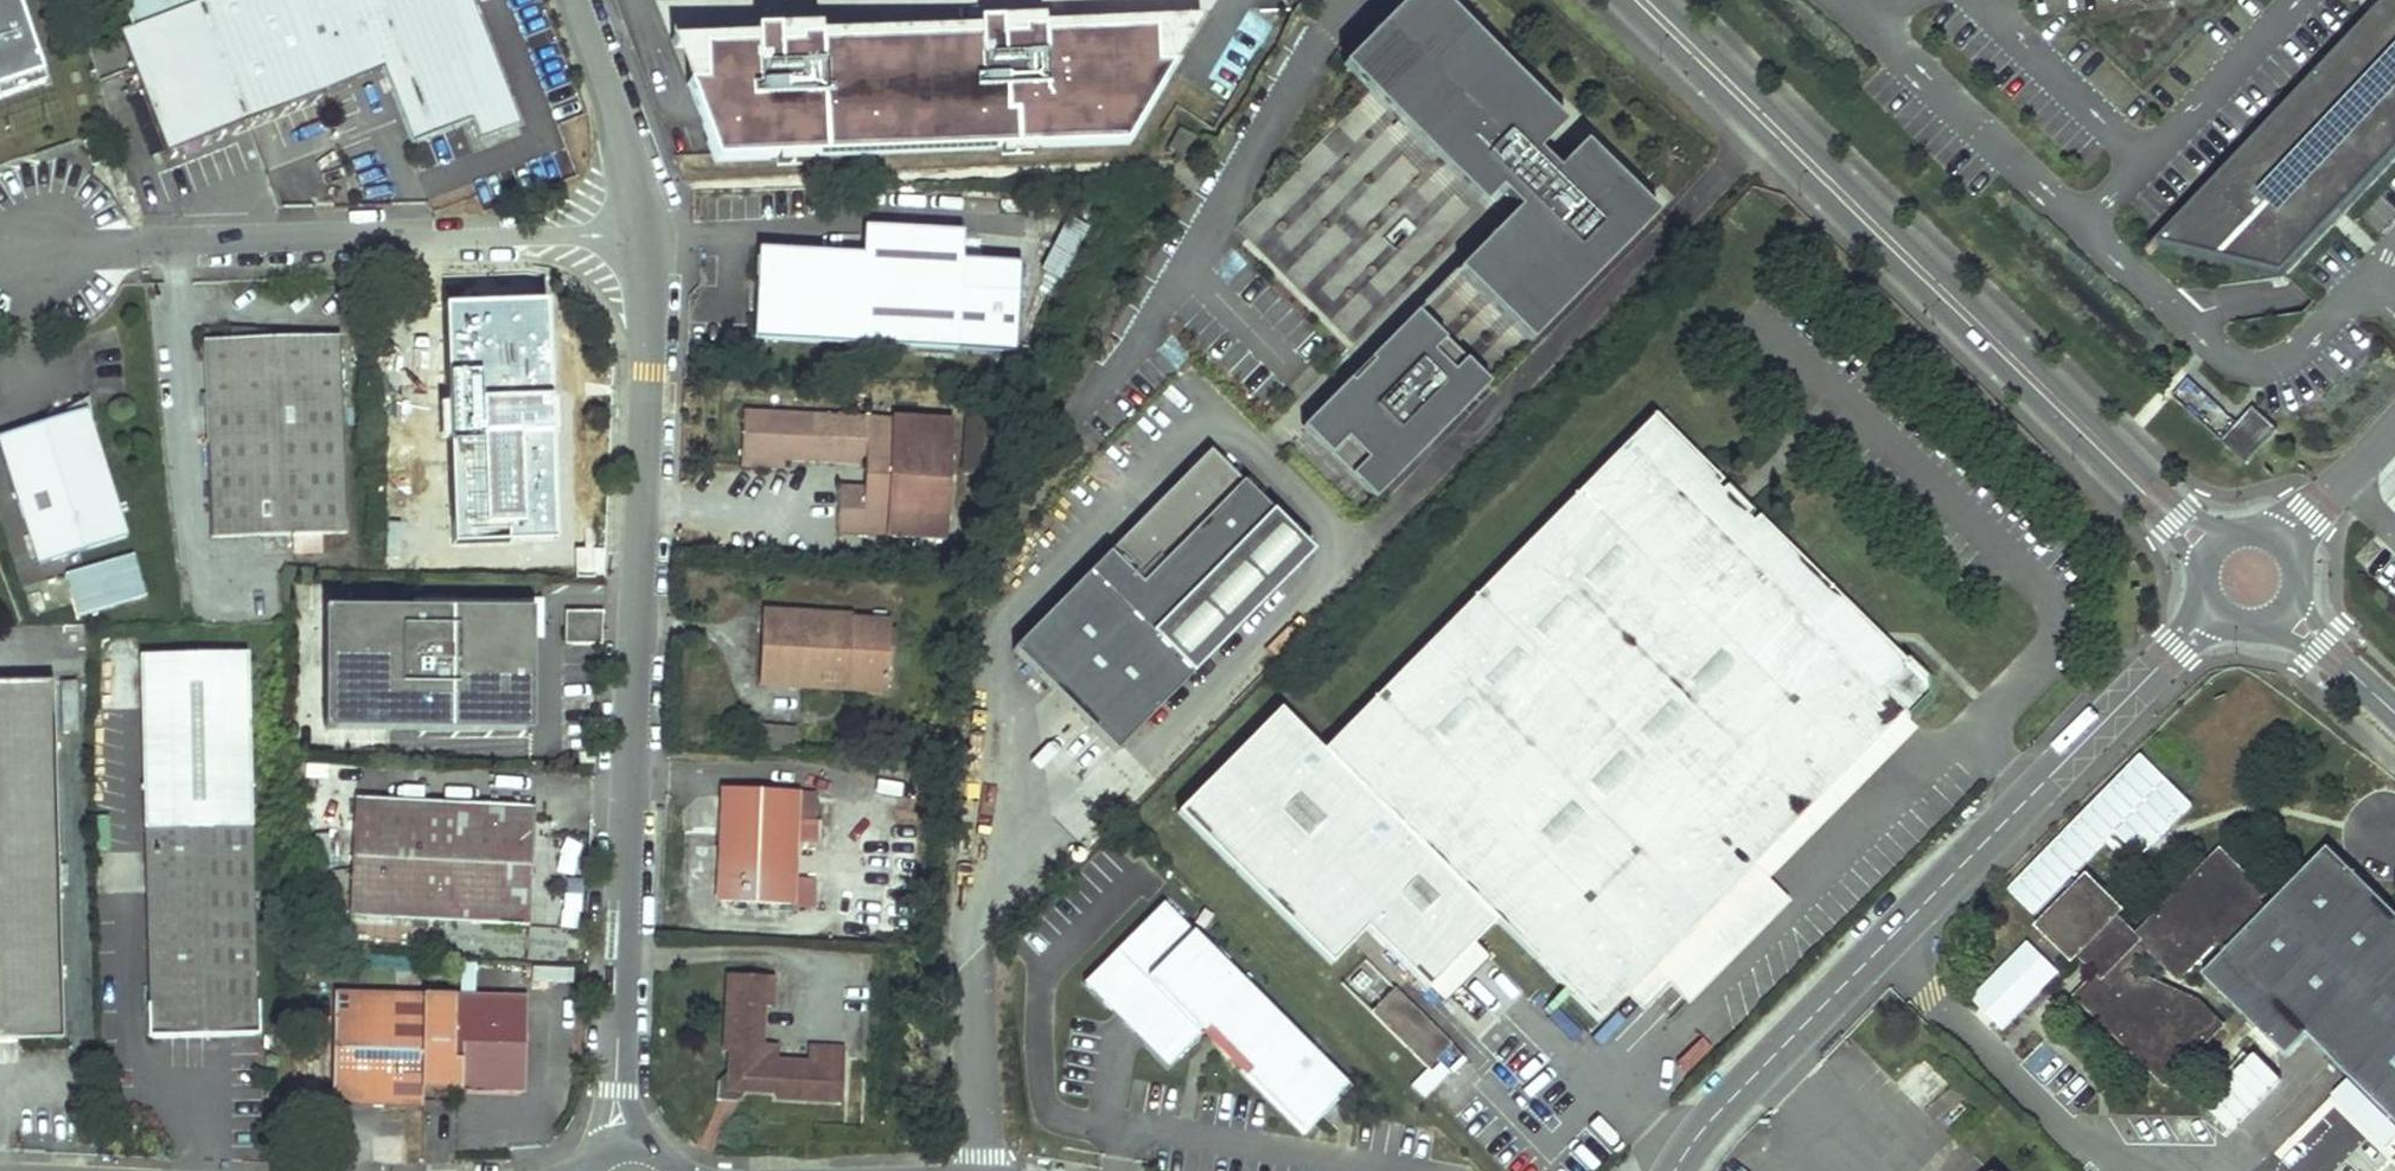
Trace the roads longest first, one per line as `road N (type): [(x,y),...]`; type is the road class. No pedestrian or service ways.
road 1 (residential): [(647,235),(651,343),(618,1151)]
road 2 (secondary): [(1643,0),(2212,551)]
road 3 (residential): [(1678,1170),(1742,1089),(2214,609)]
road 4 (residential): [(0,254),(41,245),(647,235)]
road 5 (residential): [(574,0),(647,235)]
road 6 (residential): [(2277,542),(2394,427)]
road 7 (secondary): [(2283,610),(2394,713)]

